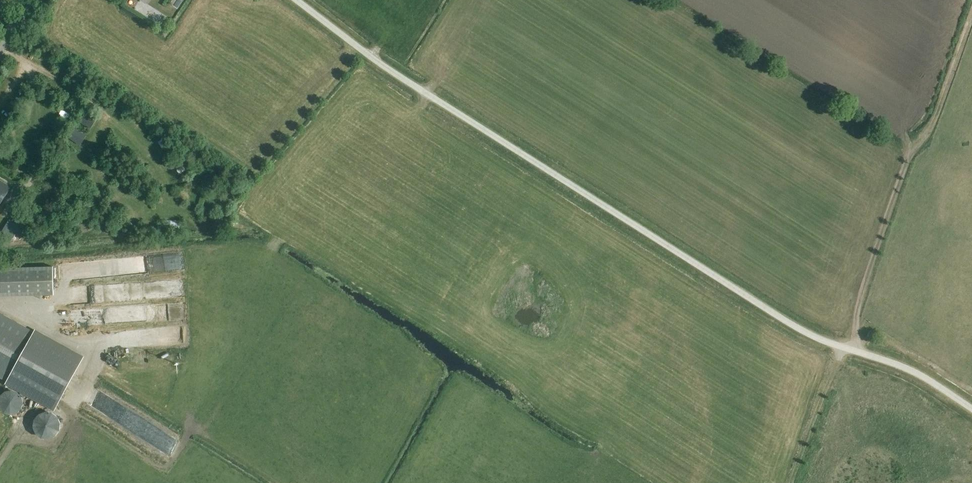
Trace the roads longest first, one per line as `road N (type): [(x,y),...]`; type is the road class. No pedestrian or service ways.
road 1 (unclassified): [(971,409),(899,365),(768,310),(381,65),(296,0)]
road 2 (track): [(856,352),(870,260),(916,141),(934,128),(971,17)]
road 3 (track): [(845,348),(793,482)]

